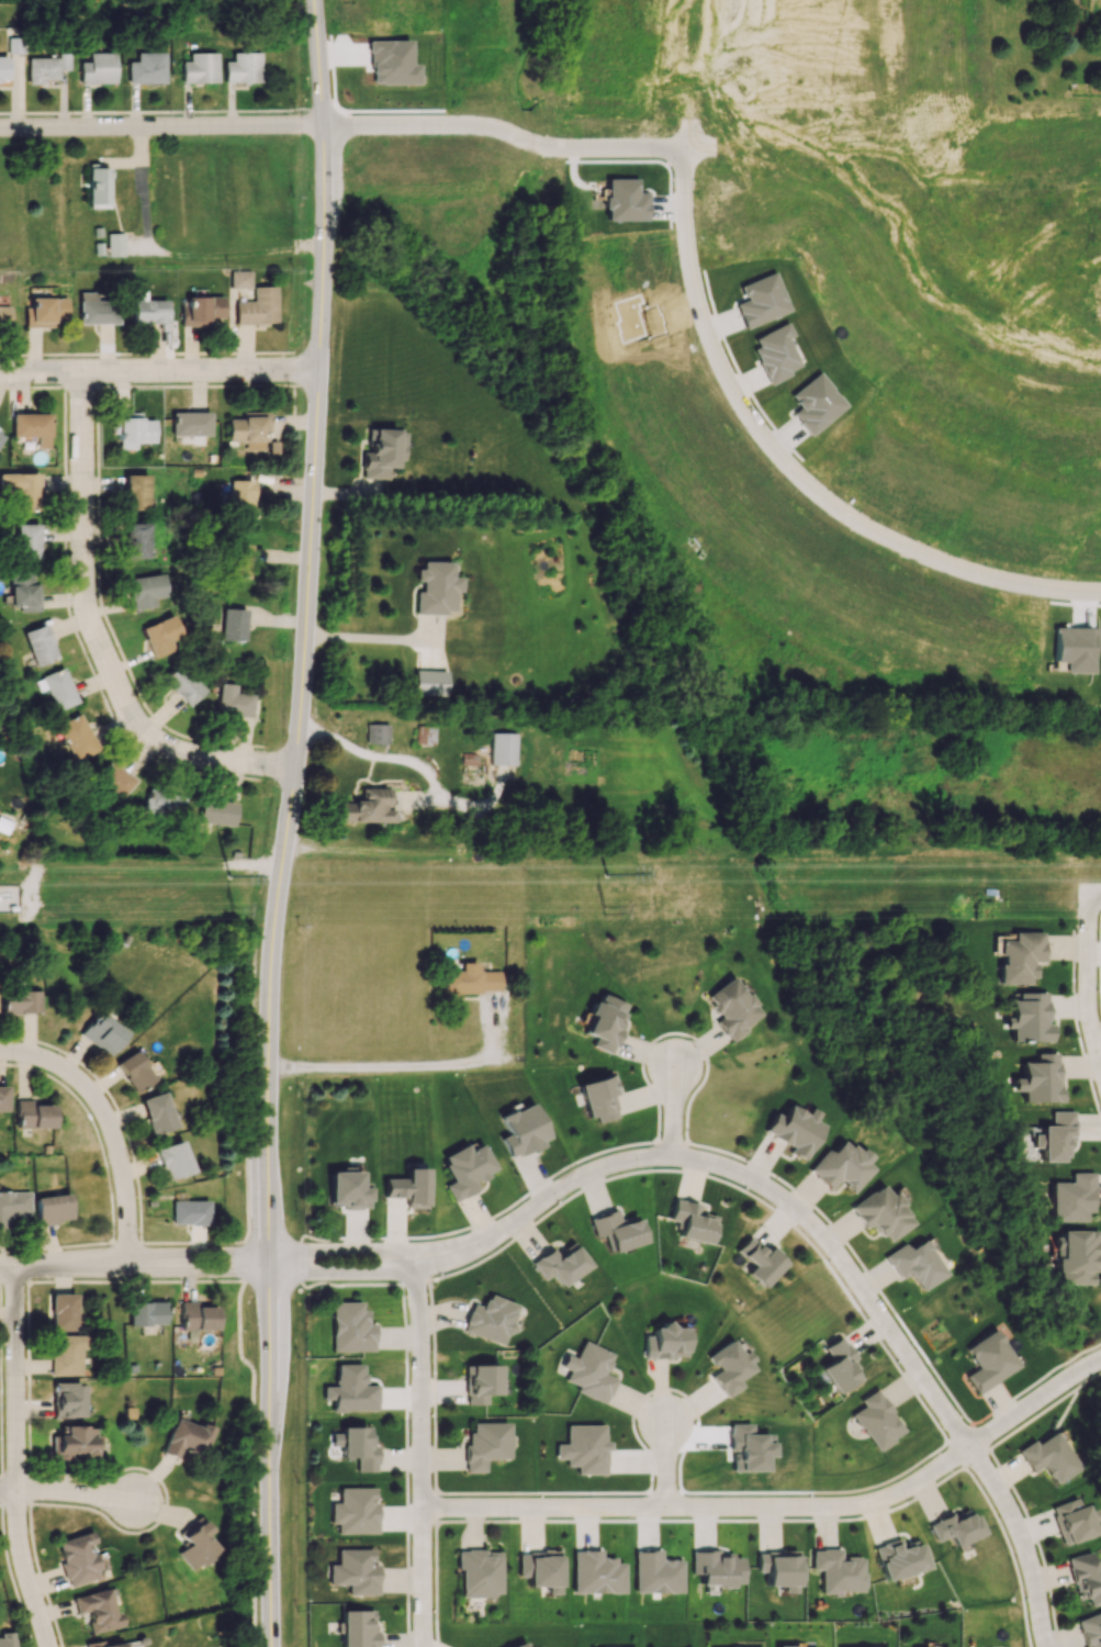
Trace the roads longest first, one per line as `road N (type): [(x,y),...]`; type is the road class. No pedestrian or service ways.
road 1 (tertiary): [(315,0),(327,214),(322,374),(304,722),(271,1039),(274,1646)]
road 2 (residential): [(1046,1646),(1022,1539),(991,1481),(835,1252),(771,1191),(705,1162),(613,1163),(476,1246),(409,1262)]
road 3 (residential): [(420,1509),(862,1504),(922,1479),(1100,1360)]
road 4 (residential): [(87,376),(92,605),(132,708),(179,751),(297,772)]
road 5 (residential): [(1100,351),(1037,339),(986,316),(926,260),(881,187),(835,154),(690,146)]
road 6 (residential): [(688,146),(689,258),(718,355),(774,448),(854,517)]
road 7 (residential): [(409,1262),(420,1325),(423,1646)]
road 8 (residential): [(18,1270),(18,1534),(45,1646)]
road 9 (residential): [(690,146),(557,146),(476,123),(324,128)]
road 10 (residential): [(324,128),(0,130)]
road 11 (residential): [(322,374),(0,377)]
road 12 (residential): [(131,1264),(127,1187),(103,1111),(54,1065),(0,1053)]
road 13 (residential): [(273,1262),(0,1270)]
road 14 (residential): [(1100,592),(960,568),(854,517)]
road 15 (residential): [(1100,1071),(1087,1004),(1089,890)]
road 16 (residential): [(706,0),(688,146)]
road 17 (residential): [(273,1262),(308,1274),(377,1274),(409,1262)]
road 18 (residential): [(409,1262),(373,1251),(306,1252),(273,1262)]
road 19 (residential): [(138,1501),(0,1493)]

